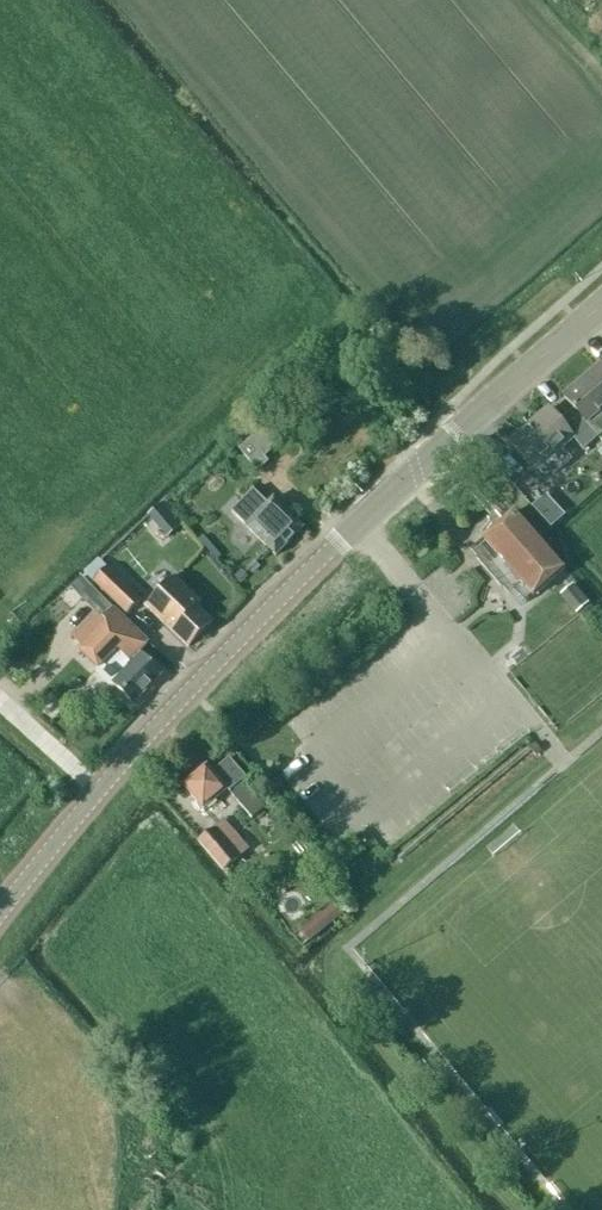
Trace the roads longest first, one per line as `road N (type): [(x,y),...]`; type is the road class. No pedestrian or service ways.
road 1 (tertiary): [(0,913),(143,738),(296,583),(601,302)]

